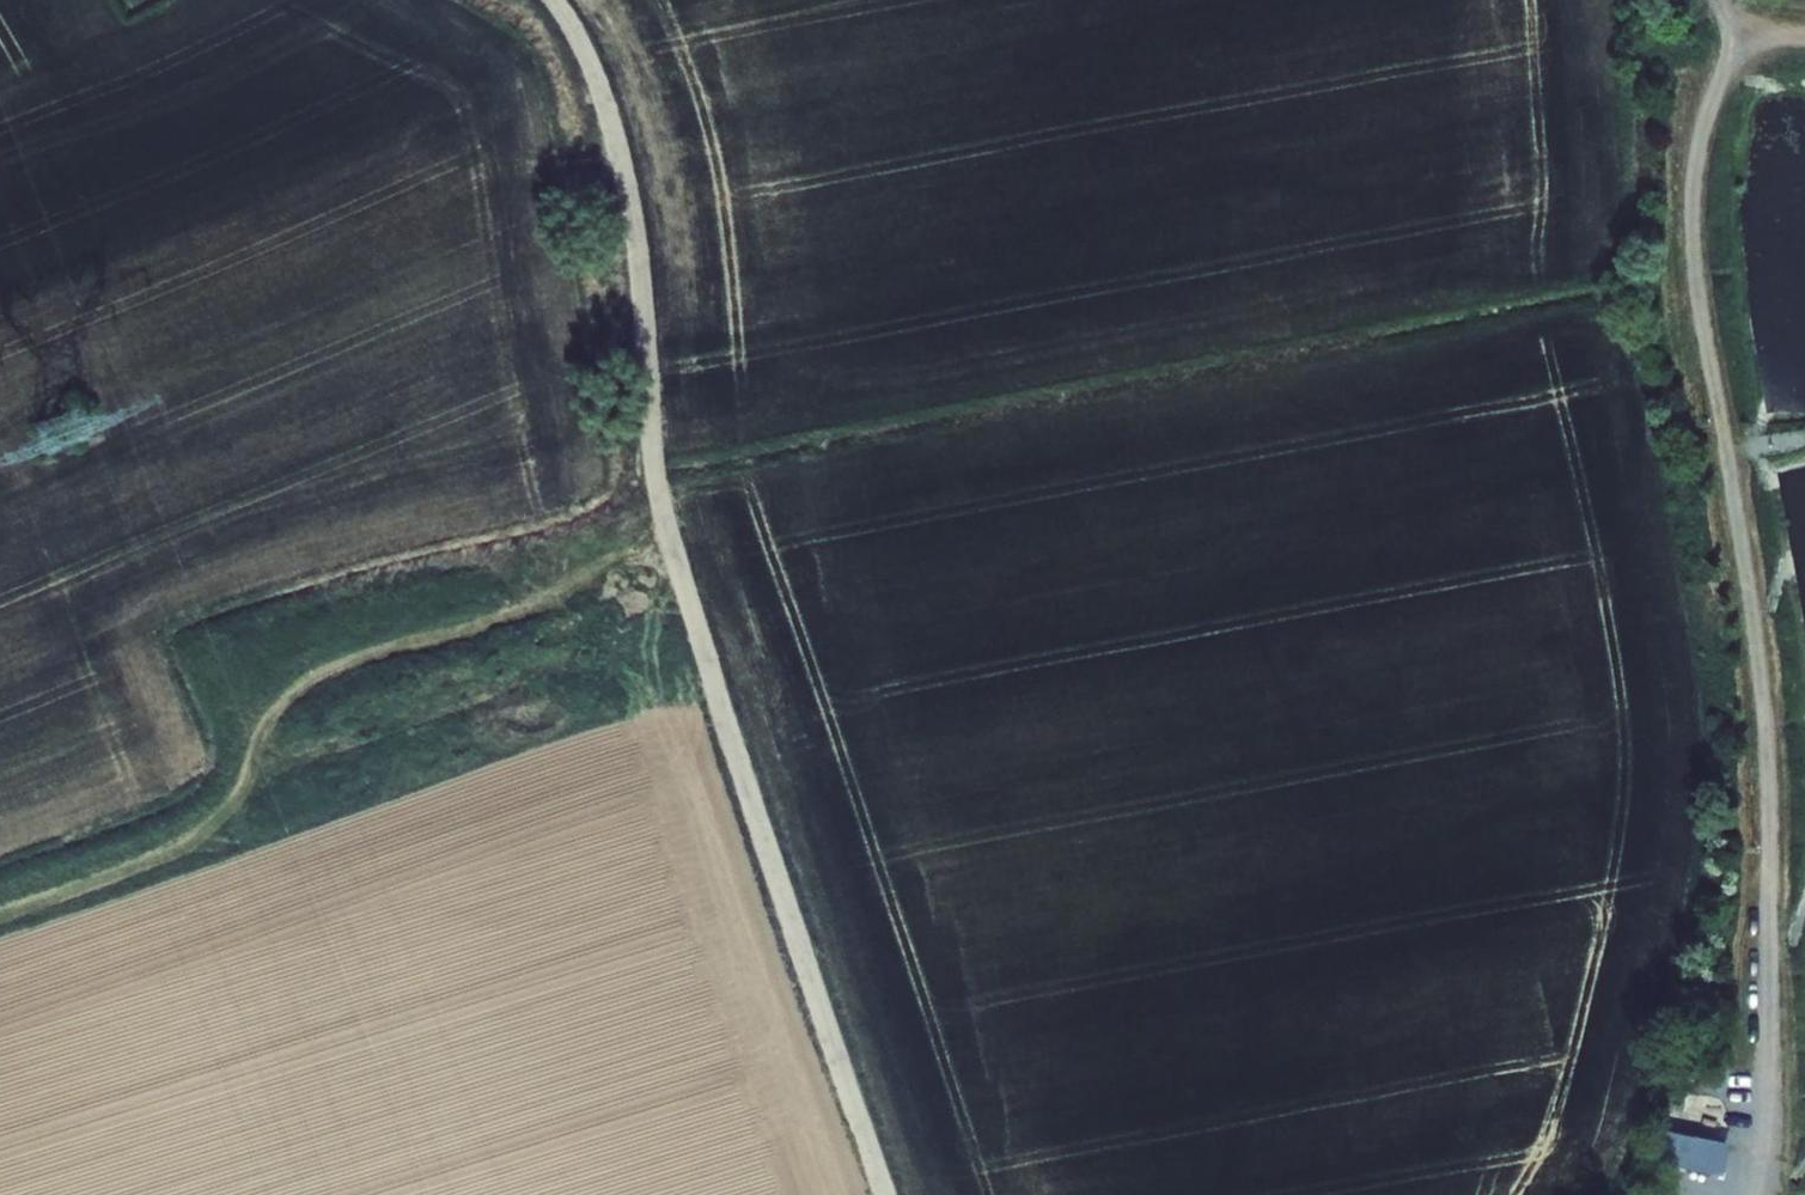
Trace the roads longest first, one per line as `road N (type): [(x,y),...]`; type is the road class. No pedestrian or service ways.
road 1 (track): [(881,1194),(651,477),(621,174),(590,68),(543,0)]
road 2 (track): [(1766,1194),(1777,1081),(1767,754),(1739,460),(1688,209),(1703,115),(1744,37),(1804,37)]

